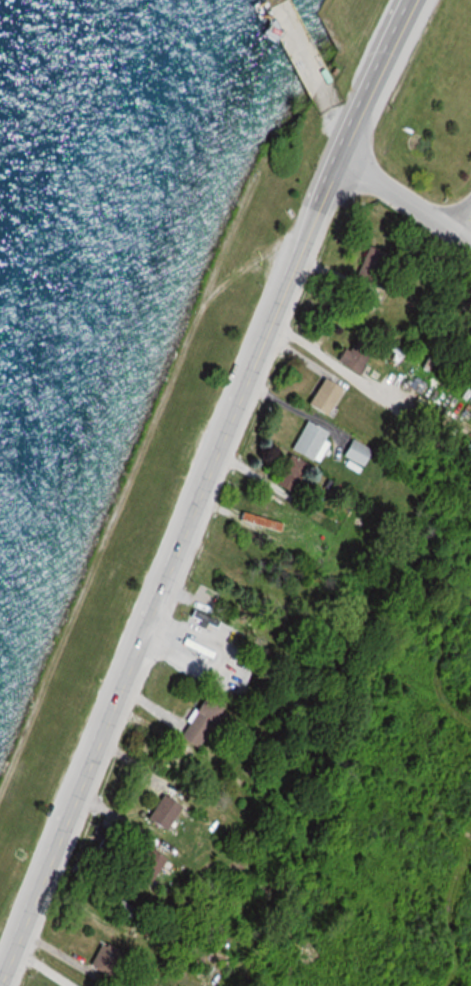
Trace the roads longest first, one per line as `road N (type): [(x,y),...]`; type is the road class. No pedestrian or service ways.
road 1 (tertiary): [(1,985),(328,183)]
road 2 (secondary): [(338,162),(422,0)]
road 3 (residential): [(456,233),(338,162)]

